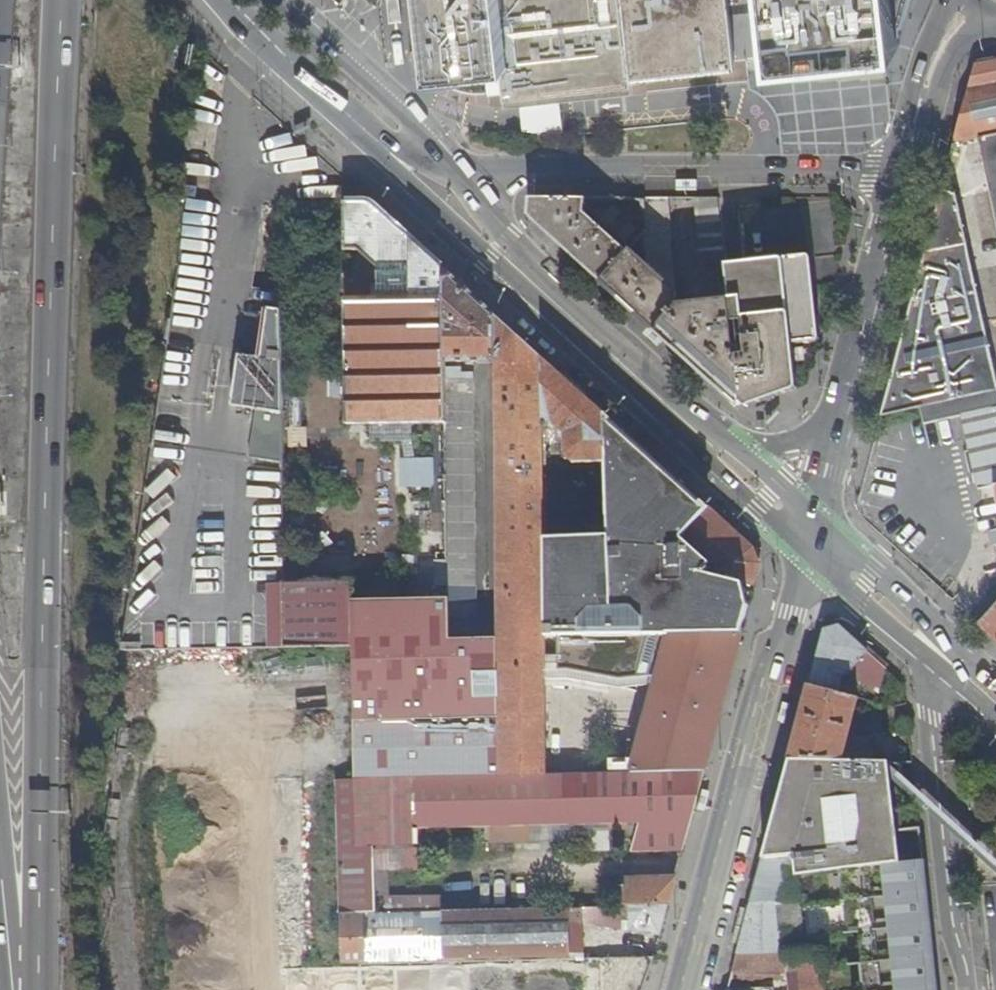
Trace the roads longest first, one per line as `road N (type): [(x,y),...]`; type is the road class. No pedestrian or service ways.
road 1 (motorway): [(35,989),(63,0)]
road 2 (unclassified): [(451,165),(906,174)]
road 3 (residential): [(812,558),(764,682),(681,989)]
road 4 (residential): [(940,651),(928,714),(971,989)]
road 5 (tertiary): [(906,174),(840,429)]
road 6 (secondary): [(451,165),(282,0)]
road 7 (secondary): [(361,137),(491,259),(536,285)]
road 8 (secondary): [(688,423),(536,285)]
road 9 (secondary): [(213,0),(361,137)]
road 10 (secondary): [(688,423),(718,471),(812,558)]
road 11 (secondary): [(940,651),(900,592),(821,520)]
road 12 (secondary): [(812,558),(859,601),(940,651)]
road 13 (secondary): [(536,285),(511,239),(451,165)]
road 14 (tertiary): [(915,126),(948,59),(990,15)]
road 15 (tertiary): [(951,0),(920,74),(915,126)]

